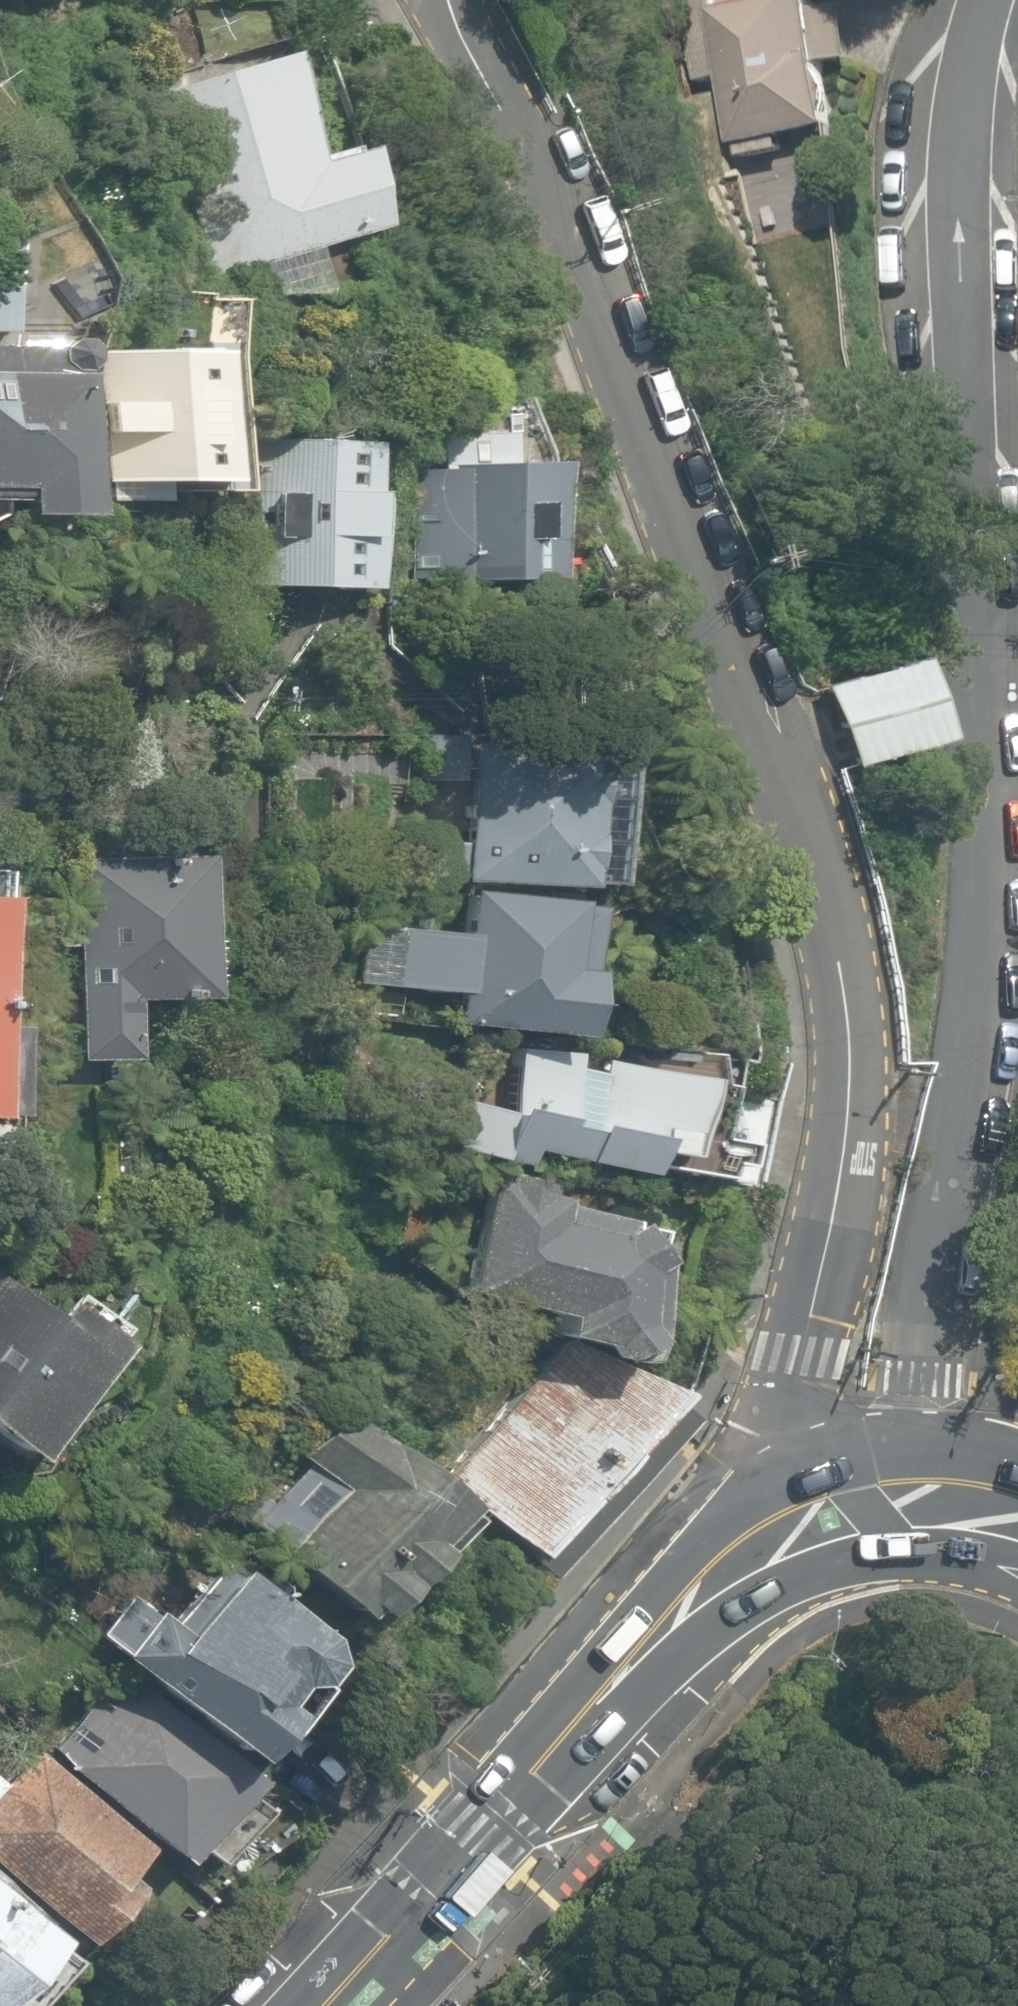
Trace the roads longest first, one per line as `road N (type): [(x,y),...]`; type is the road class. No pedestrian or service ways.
road 1 (tertiary): [(815,1459),(804,1337),(847,1090),(845,1016),(829,933),(565,228),(446,0)]
road 2 (residential): [(923,1457),(923,1273),(972,1018),(981,908),(961,198),(977,50),(993,0)]
road 3 (secondary): [(533,1767),(694,1539),(749,1486),(815,1459)]
road 4 (secondary): [(830,1544),(673,1638),(533,1767)]
road 5 (secondary): [(533,1767),(468,1830),(325,2005)]
road 6 (secondary): [(1017,1560),(920,1530),(830,1544)]

